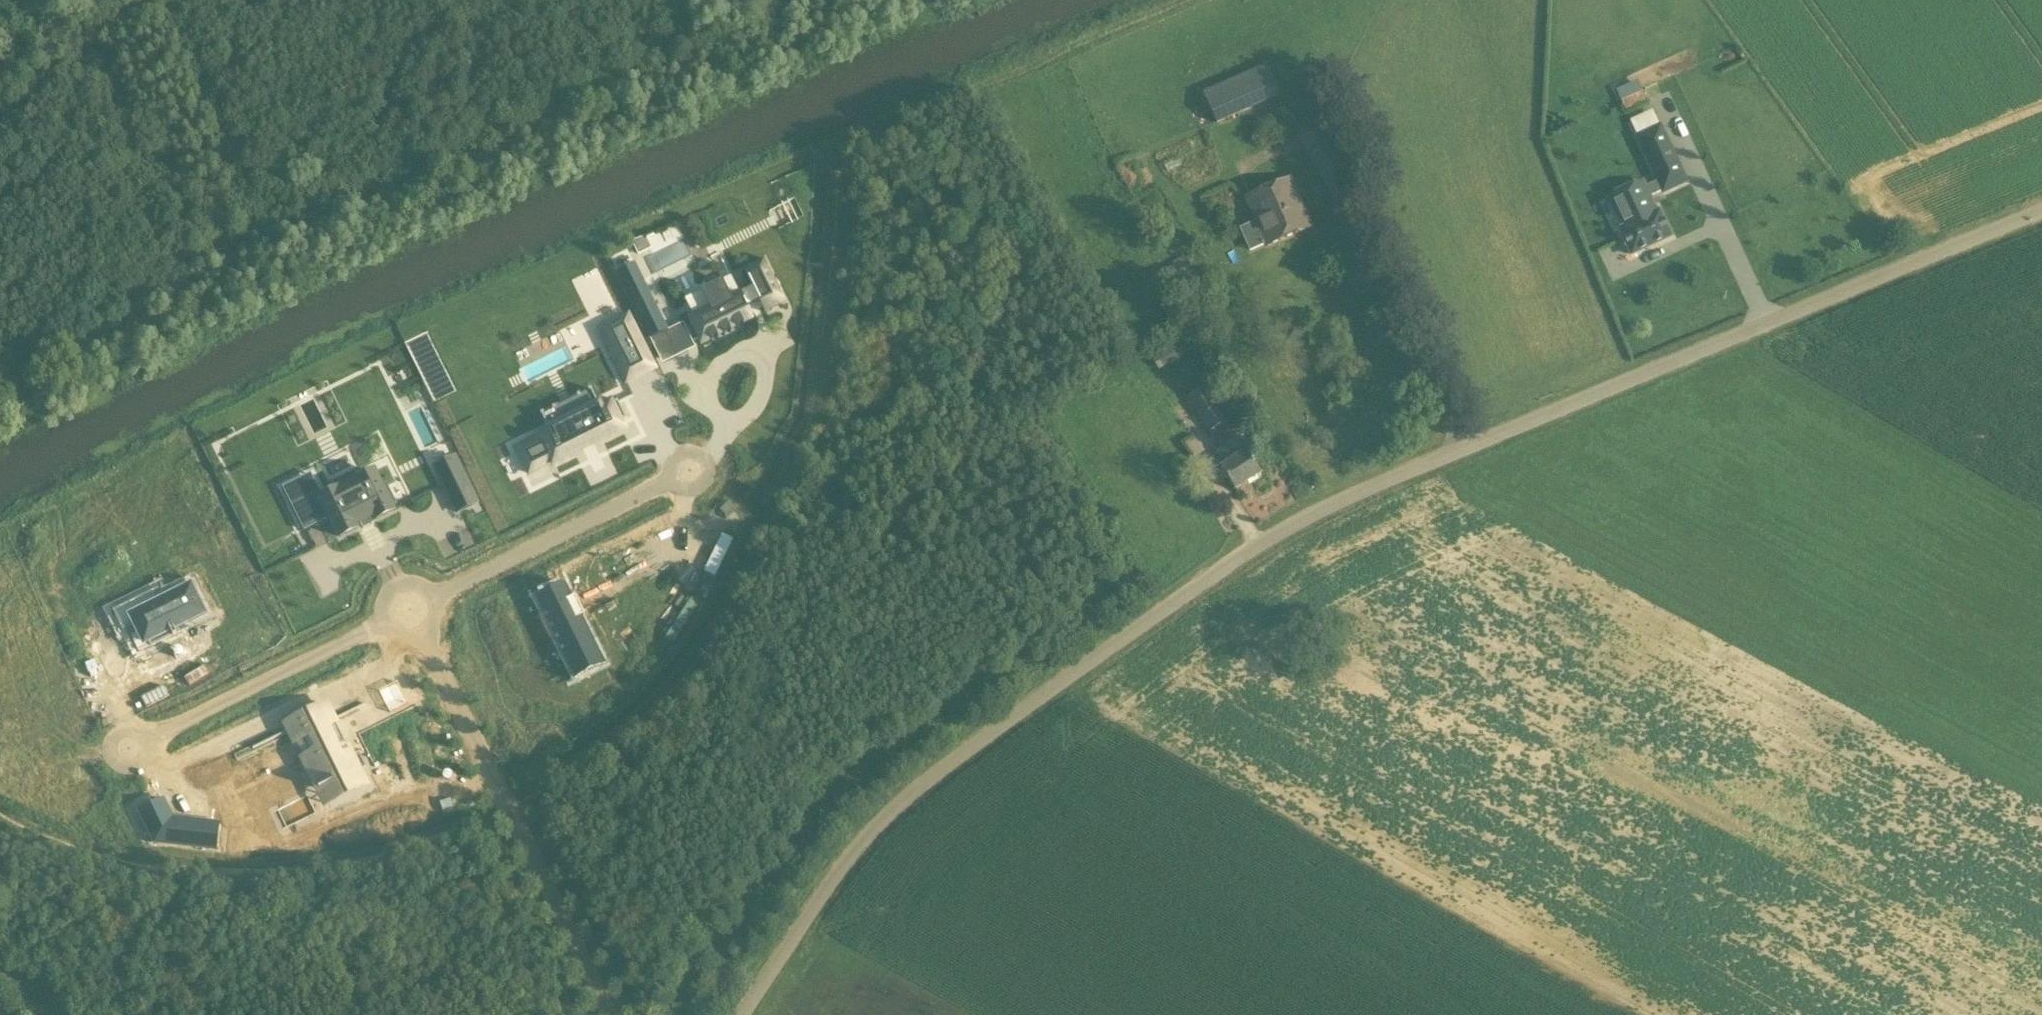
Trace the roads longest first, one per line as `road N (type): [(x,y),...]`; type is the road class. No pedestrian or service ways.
road 1 (unclassified): [(743,1014),(861,832),(1152,613),(1286,531),(2041,215)]
road 2 (residential): [(607,1014),(423,636)]
road 3 (residential): [(434,597),(674,480)]
road 4 (residential): [(384,623),(148,741)]

